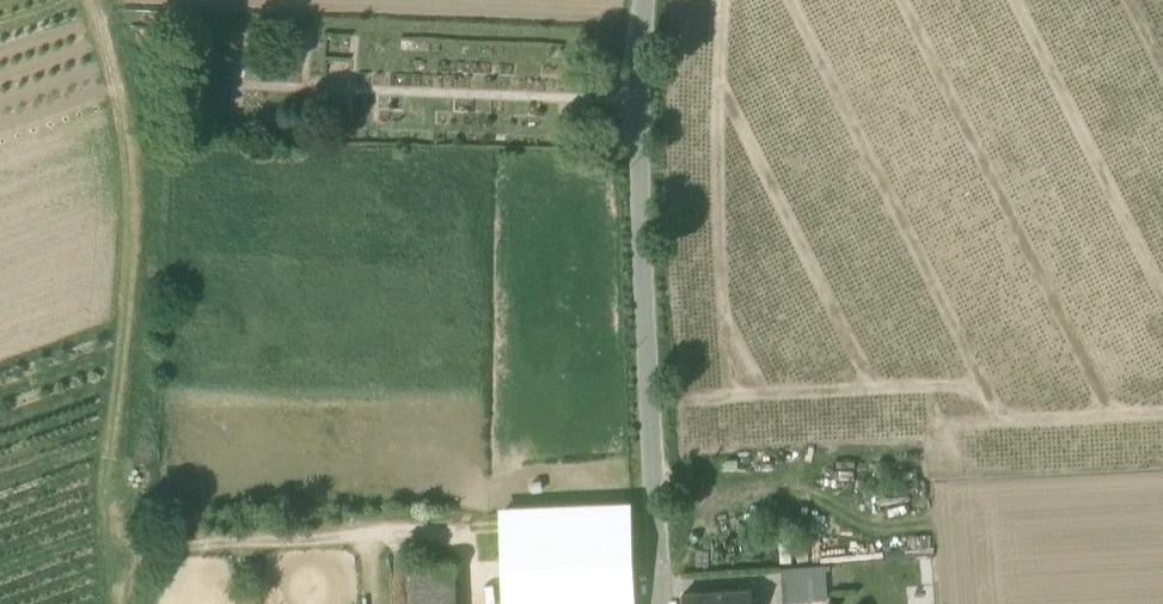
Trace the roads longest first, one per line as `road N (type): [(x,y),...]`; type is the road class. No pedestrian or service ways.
road 1 (residential): [(643,0),(636,103),(659,603)]

